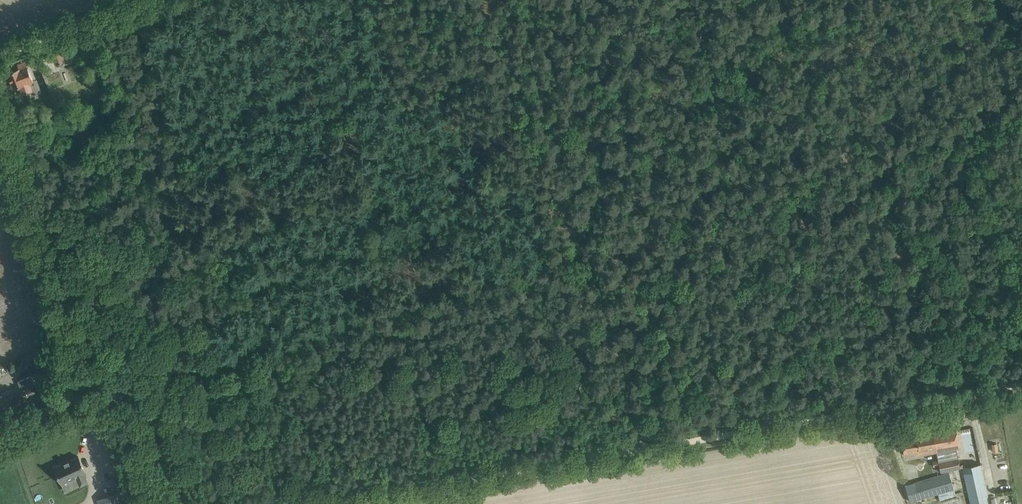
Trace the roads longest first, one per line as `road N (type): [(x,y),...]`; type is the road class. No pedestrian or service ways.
road 1 (track): [(646,450),(1021,386)]
road 2 (unclassified): [(0,439),(56,403),(73,344),(0,128)]
road 3 (track): [(325,503),(646,450)]
road 4 (track): [(0,54),(143,0)]
road 5 (track): [(103,395),(126,409),(160,503)]

